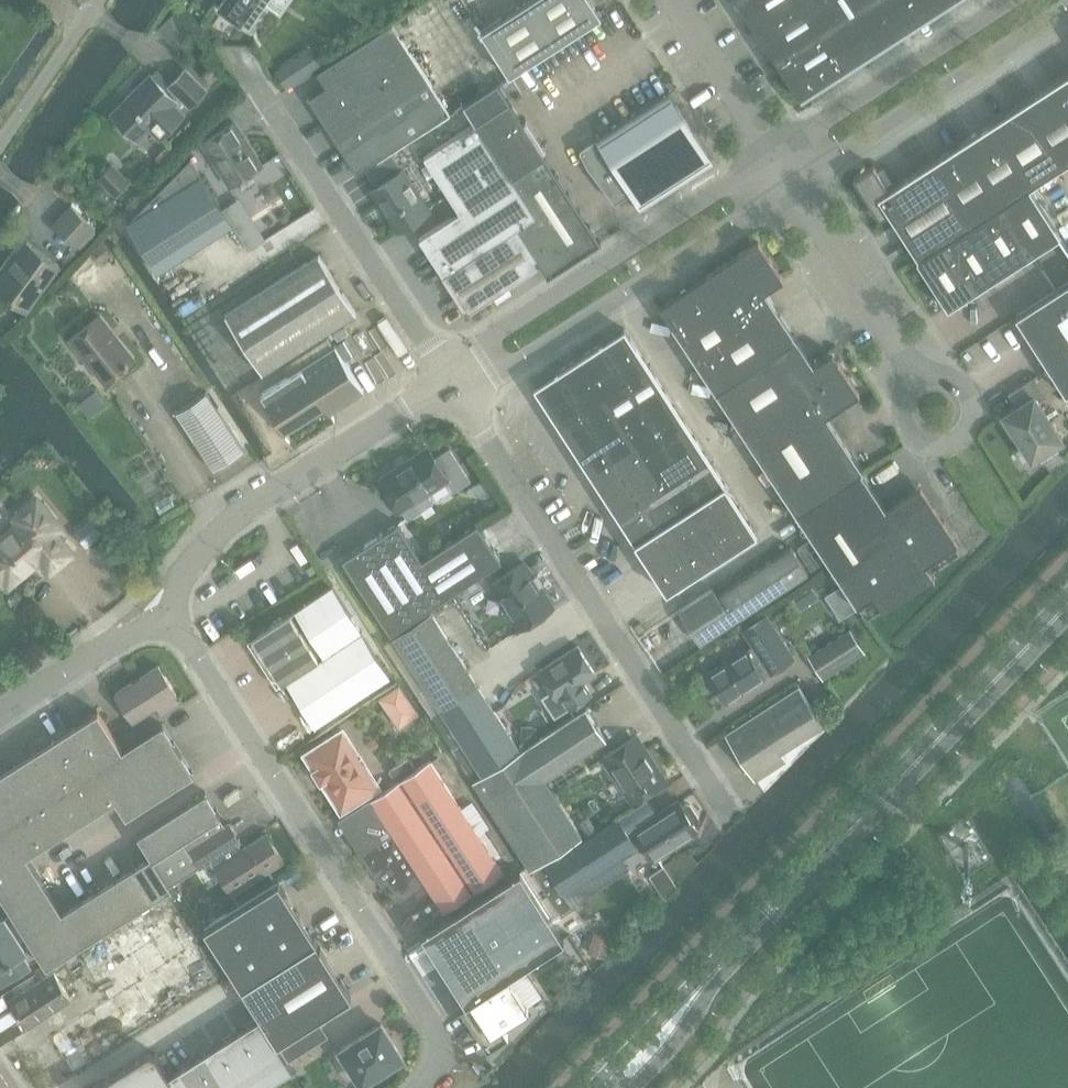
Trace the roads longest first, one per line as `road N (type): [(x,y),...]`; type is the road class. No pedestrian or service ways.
road 1 (unclassified): [(612,1087),(1067,609)]
road 2 (unclassified): [(417,1087),(448,1055),(171,611)]
road 3 (unclassified): [(713,789),(455,387)]
road 4 (unclassified): [(455,387),(217,30)]
road 5 (unclassified): [(455,387),(498,381),(797,187)]
road 6 (unclassified): [(776,156),(481,353),(455,387)]
road 7 (unclassified): [(171,611),(187,576),(244,515),(455,387)]
road 8 (unclassified): [(797,187),(1067,12)]
road 9 (unclassified): [(1019,0),(776,156)]
road 10 (unclassified): [(918,379),(797,187)]
road 11 (unclassified): [(918,379),(904,407),(914,433),(933,445),(960,442),(980,416),(975,388),(954,372),(929,372)]
road 12 (unclassified): [(0,722),(171,611)]
road 13 (unclassified): [(776,156),(677,0)]
road 14 (residential): [(0,143),(97,0)]

